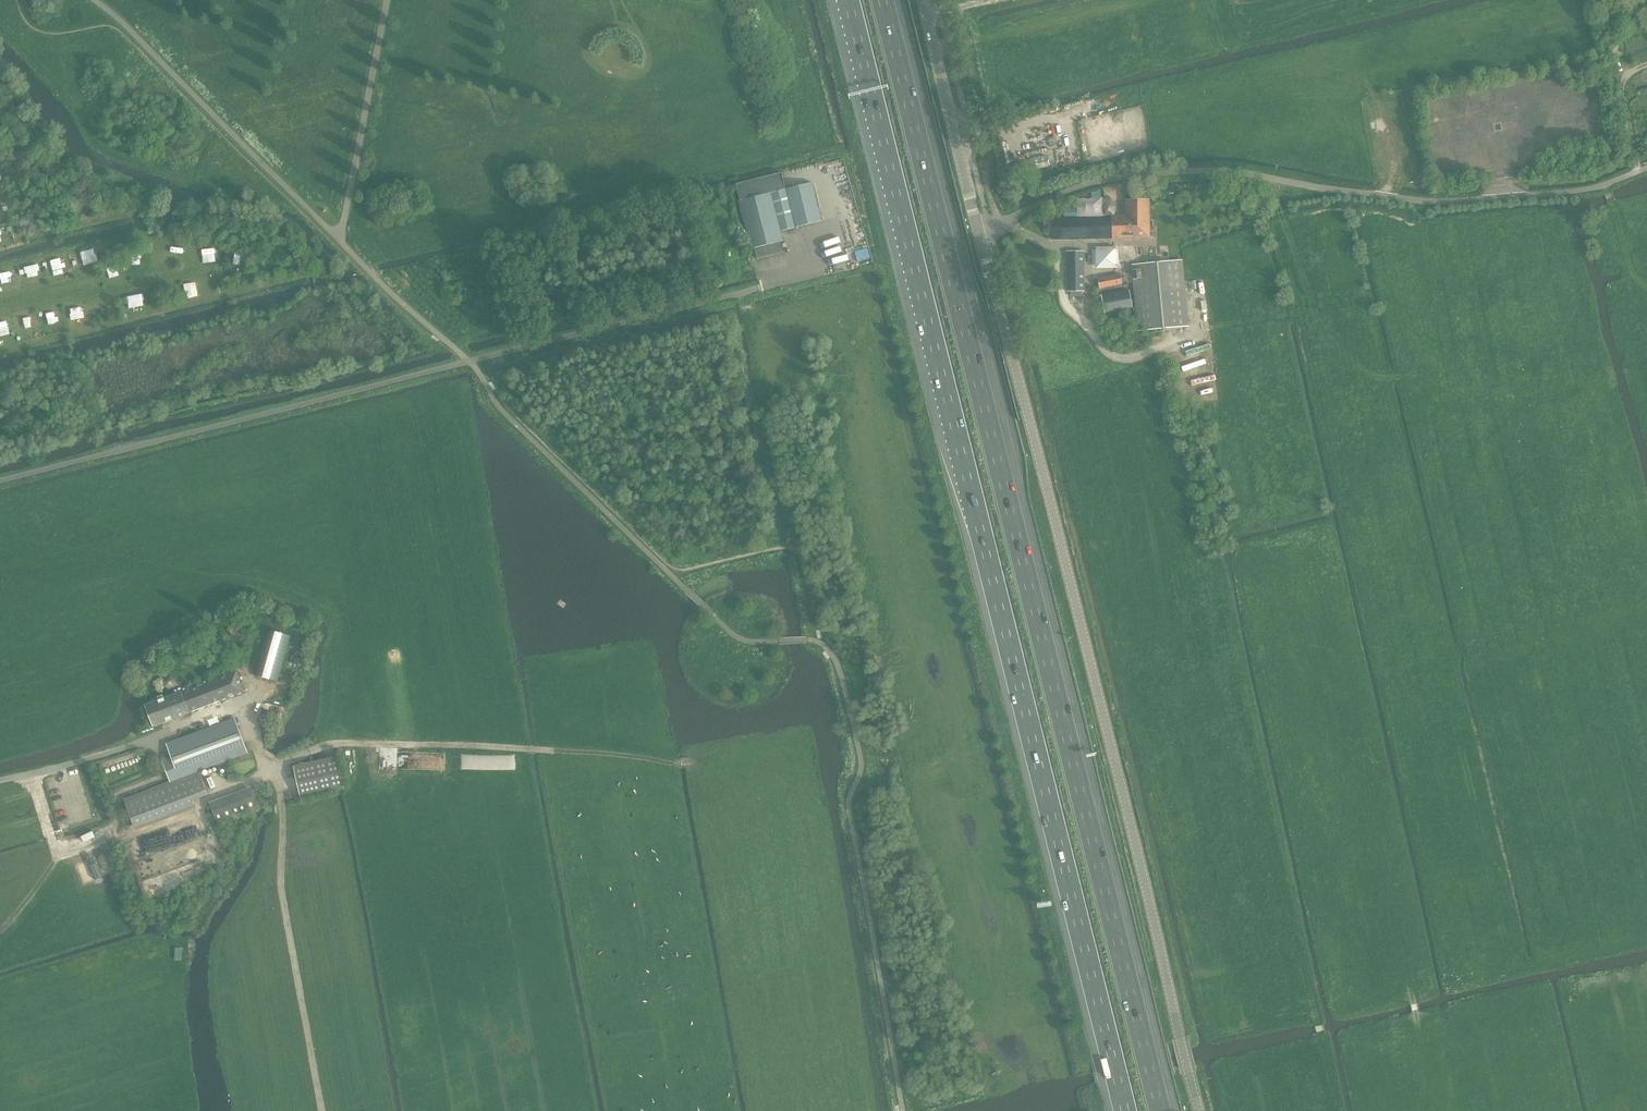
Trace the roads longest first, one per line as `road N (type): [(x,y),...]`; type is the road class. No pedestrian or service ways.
road 1 (motorway): [(848,0),(1125,1110)]
road 2 (motorway): [(1159,1110),(882,0)]
road 3 (unclassified): [(1198,1110),(975,235)]
road 4 (residential): [(975,235),(1066,192),(1150,174),(1229,172),(1439,202),(1572,193),(1646,169)]
road 5 (track): [(323,1110),(281,884),(275,766)]
road 6 (track): [(265,770),(340,744),(522,748)]
road 7 (unclassified): [(975,235),(923,0)]
road 8 (track): [(0,932),(55,860),(32,773)]
road 9 (track): [(549,750),(693,761)]
road 10 (track): [(1646,65),(1620,81),(1637,173)]

